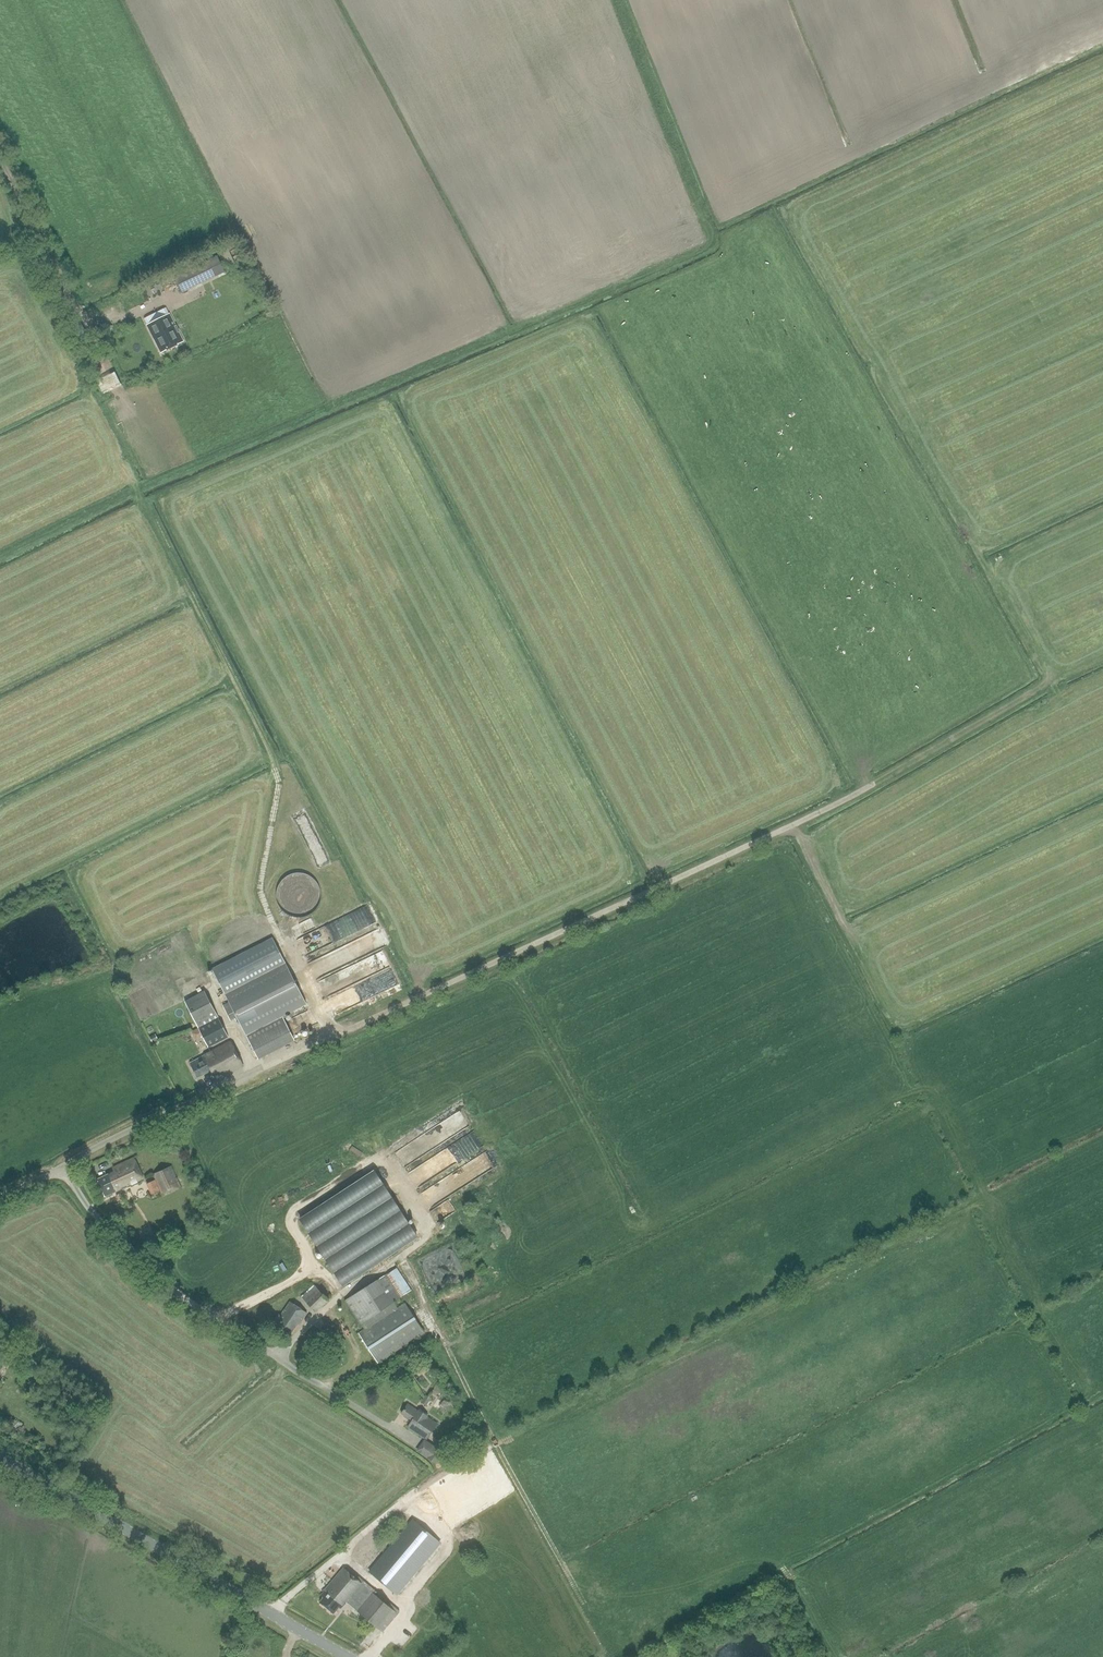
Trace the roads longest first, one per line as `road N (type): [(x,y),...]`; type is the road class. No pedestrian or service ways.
road 1 (unclassified): [(62,1168),(877,781)]
road 2 (unclassified): [(425,1448),(171,1289),(96,1218),(62,1168)]
road 3 (tertiary): [(349,1656),(0,1457)]
road 4 (track): [(0,156),(87,325),(139,312)]

